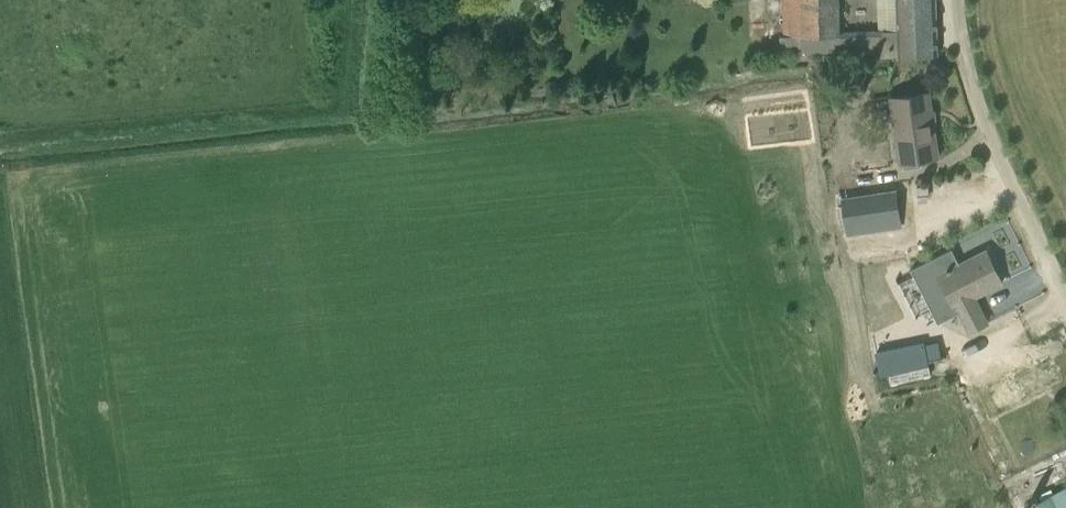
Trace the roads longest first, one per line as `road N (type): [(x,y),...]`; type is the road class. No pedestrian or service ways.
road 1 (unclassified): [(1065,296),(980,118),(958,0)]

